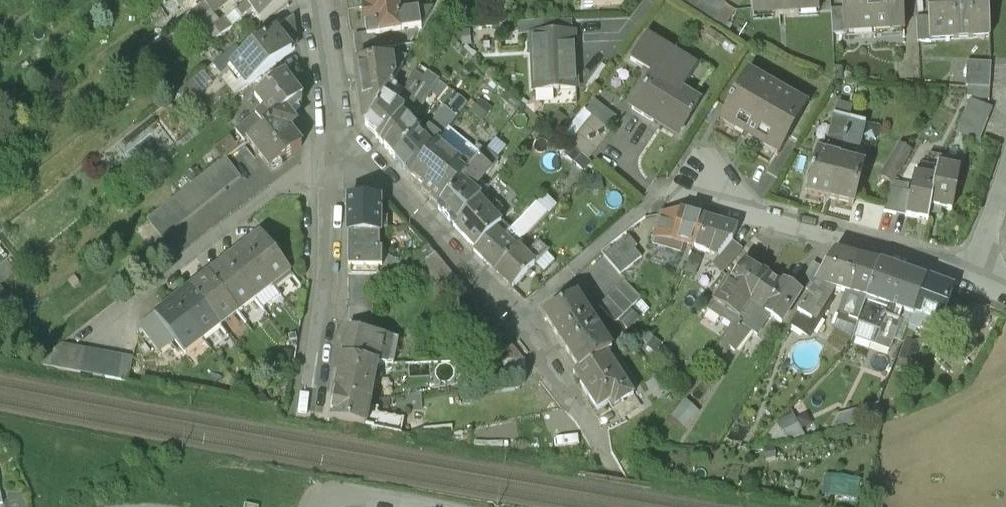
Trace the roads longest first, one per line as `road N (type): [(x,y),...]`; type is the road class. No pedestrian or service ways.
road 1 (residential): [(587,416),(518,315),(369,165),(334,147)]
road 2 (residential): [(968,276),(696,190)]
road 3 (residential): [(310,412),(327,319),(334,147)]
road 4 (residential): [(334,147),(315,0)]

